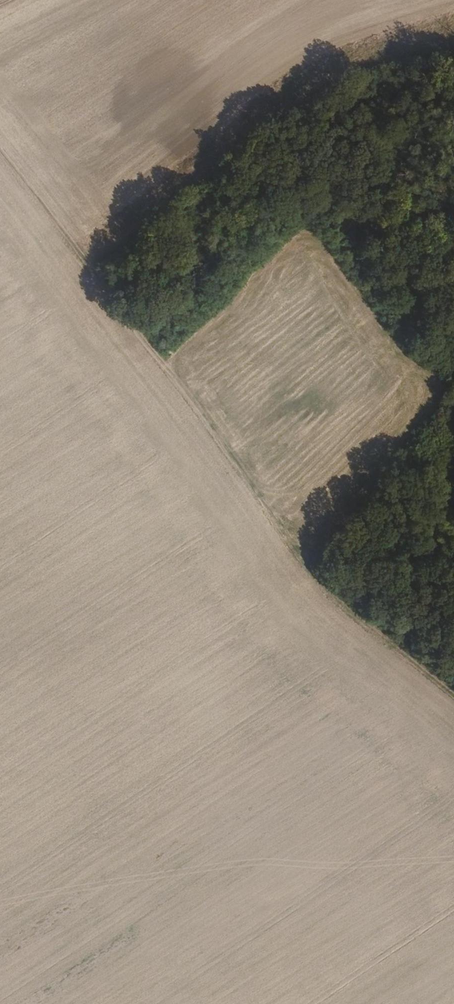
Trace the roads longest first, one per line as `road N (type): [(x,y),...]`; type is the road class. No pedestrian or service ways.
road 1 (track): [(453,697),(312,578),(0,158)]

